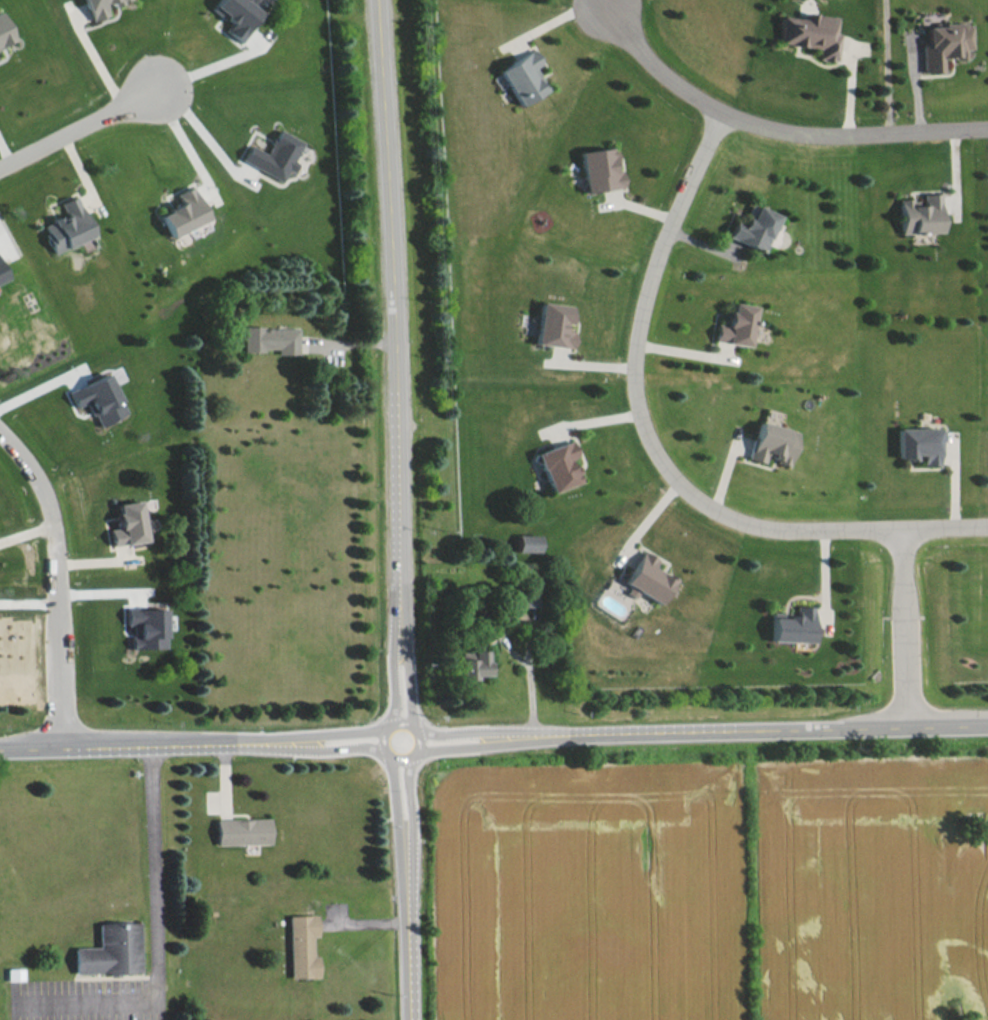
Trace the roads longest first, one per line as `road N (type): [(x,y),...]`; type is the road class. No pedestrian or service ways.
road 1 (tertiary): [(0,754),(987,730)]
road 2 (tertiary): [(382,61),(410,1019)]
road 3 (residential): [(987,525),(773,530),(697,498),(666,467),(633,386),(634,344),(660,248),(720,114)]
road 4 (residential): [(987,128),(843,137),(720,114),(645,61),(606,9)]
road 5 (residential): [(61,753),(58,531),(47,485),(0,425)]
road 6 (residential): [(906,528),(905,733)]
road 7 (residential): [(0,181),(164,98)]

